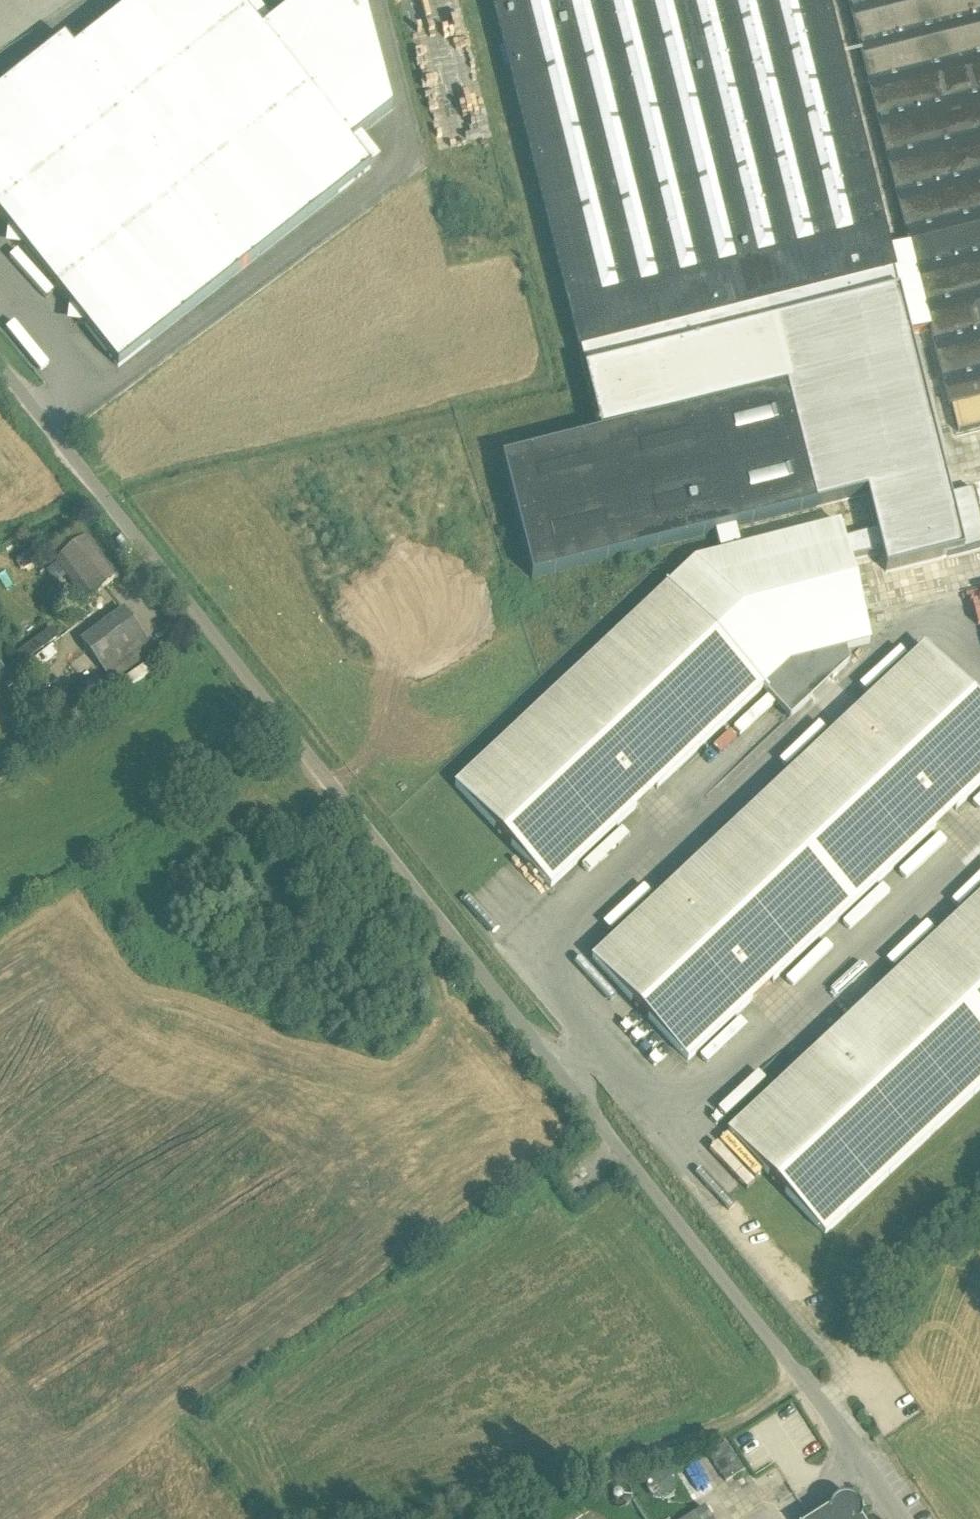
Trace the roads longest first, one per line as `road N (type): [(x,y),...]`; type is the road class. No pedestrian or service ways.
road 1 (unclassified): [(899,1518),(746,1305),(0,354)]

